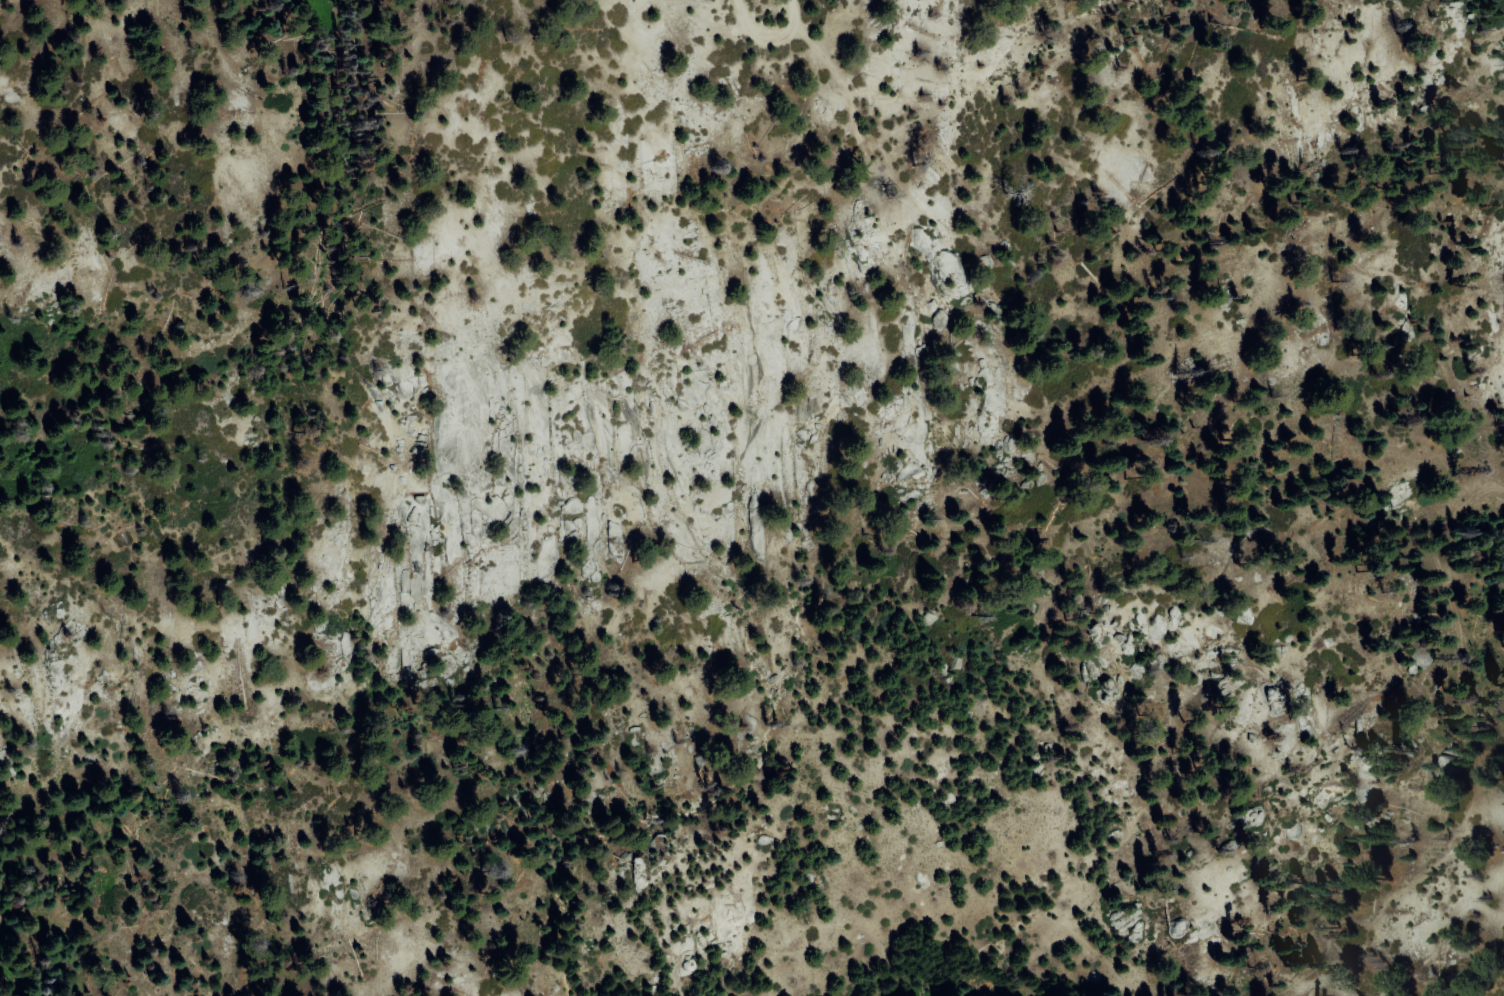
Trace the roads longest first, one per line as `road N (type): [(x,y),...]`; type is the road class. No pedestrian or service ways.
road 1 (track): [(737,0),(760,38),(756,47),(792,29),(791,0)]

